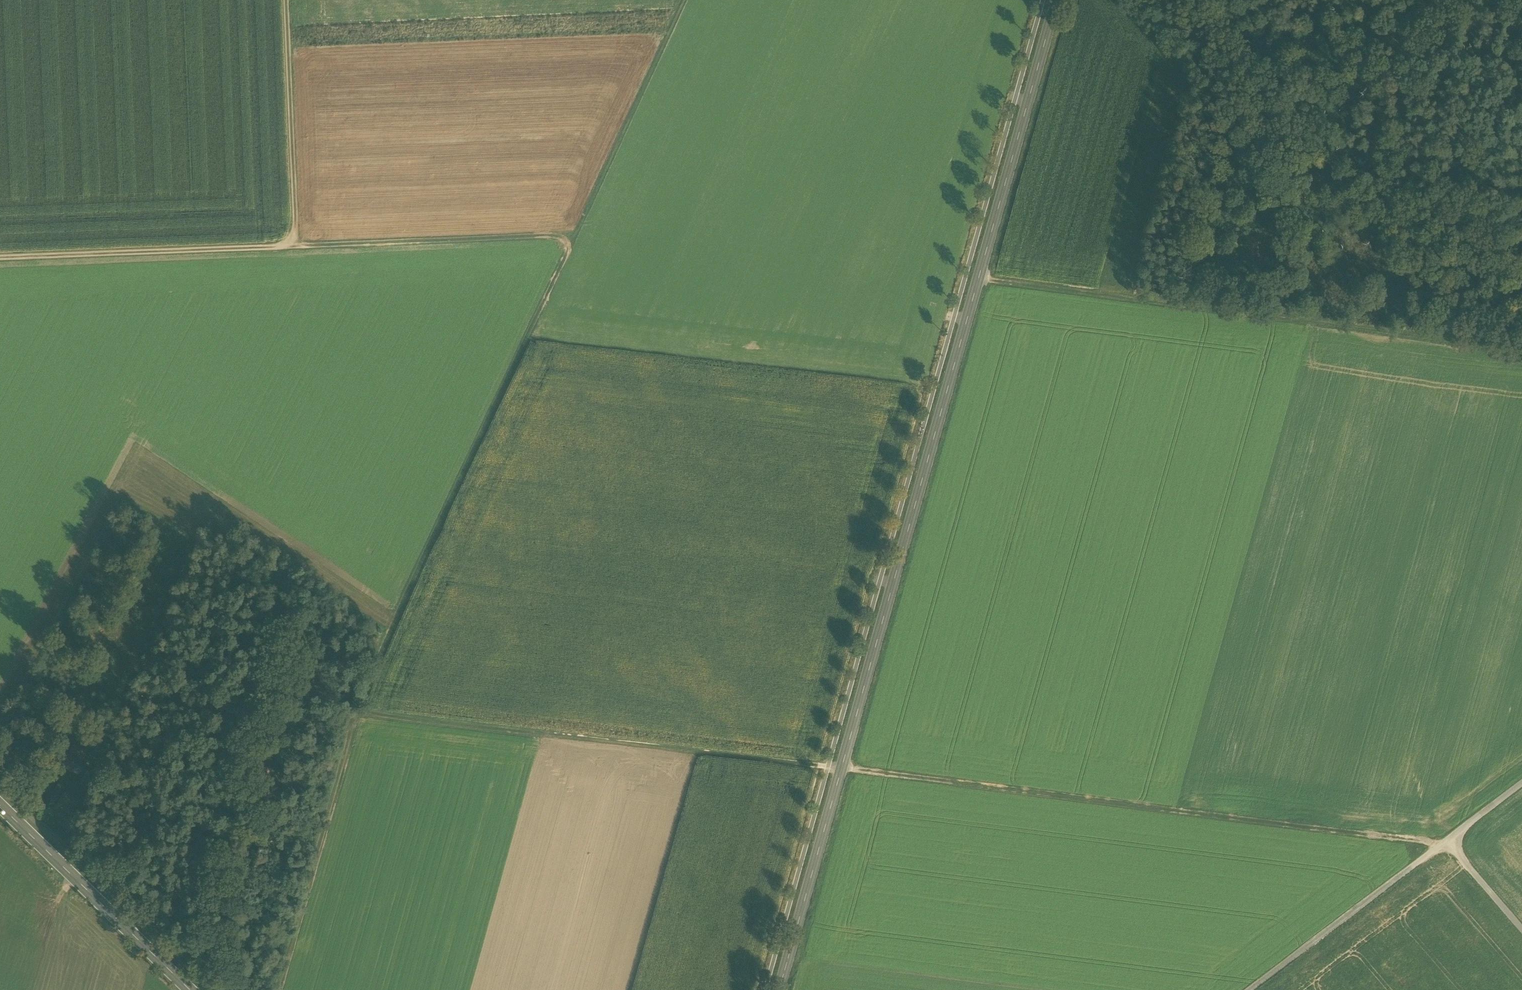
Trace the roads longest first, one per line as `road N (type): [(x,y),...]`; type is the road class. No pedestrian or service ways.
road 1 (secondary): [(777,989),(1058,0)]
road 2 (track): [(574,235),(354,712),(275,989)]
road 3 (track): [(1446,841),(840,767)]
road 4 (track): [(1521,348),(979,279)]
road 5 (track): [(354,712),(840,767)]
road 6 (track): [(1521,783),(1249,989)]
road 7 (track): [(0,259),(296,246)]
road 8 (track): [(296,246),(574,235)]
road 9 (tertiary): [(190,989),(0,806)]
road 10 (track): [(682,0),(574,235)]
road 11 (track): [(286,0),(296,246)]

